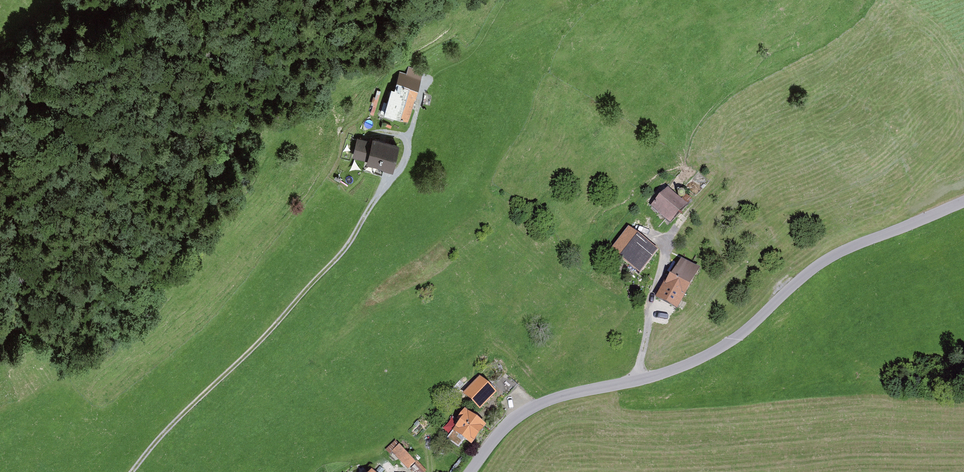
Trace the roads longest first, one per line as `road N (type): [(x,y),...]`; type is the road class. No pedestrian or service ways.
road 1 (tertiary): [(963,201),(822,262),(731,343),(677,369),(529,408),(472,471)]
road 2 (track): [(133,471),(351,245),(401,169),(428,85)]
road 3 (track): [(634,382),(665,259),(720,181)]

